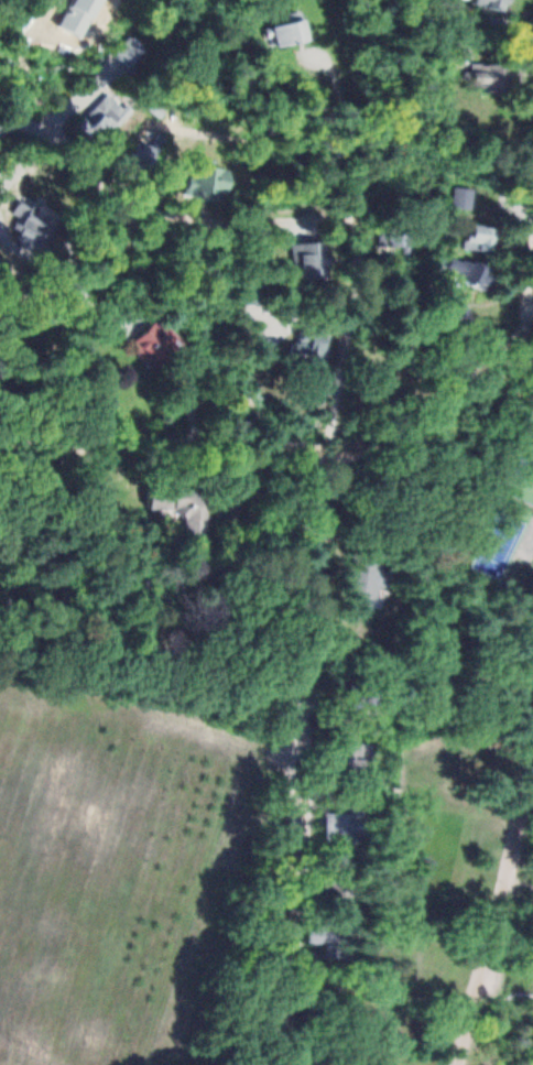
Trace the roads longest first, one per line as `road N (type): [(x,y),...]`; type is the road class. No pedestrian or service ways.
road 1 (residential): [(327,450),(287,988),(273,1064)]
road 2 (residential): [(532,327),(447,404),(382,441),(327,450),(226,439),(0,442)]
road 3 (residential): [(453,1064),(502,906),(532,722)]
road 4 (residential): [(56,135),(88,162),(116,205),(121,228),(93,313),(94,361),(105,394),(137,441)]
road 5 (residential): [(347,218),(351,334),(327,450)]
road 6 (residential): [(347,218),(217,219),(116,205)]
road 7 (residential): [(526,333),(532,206)]

